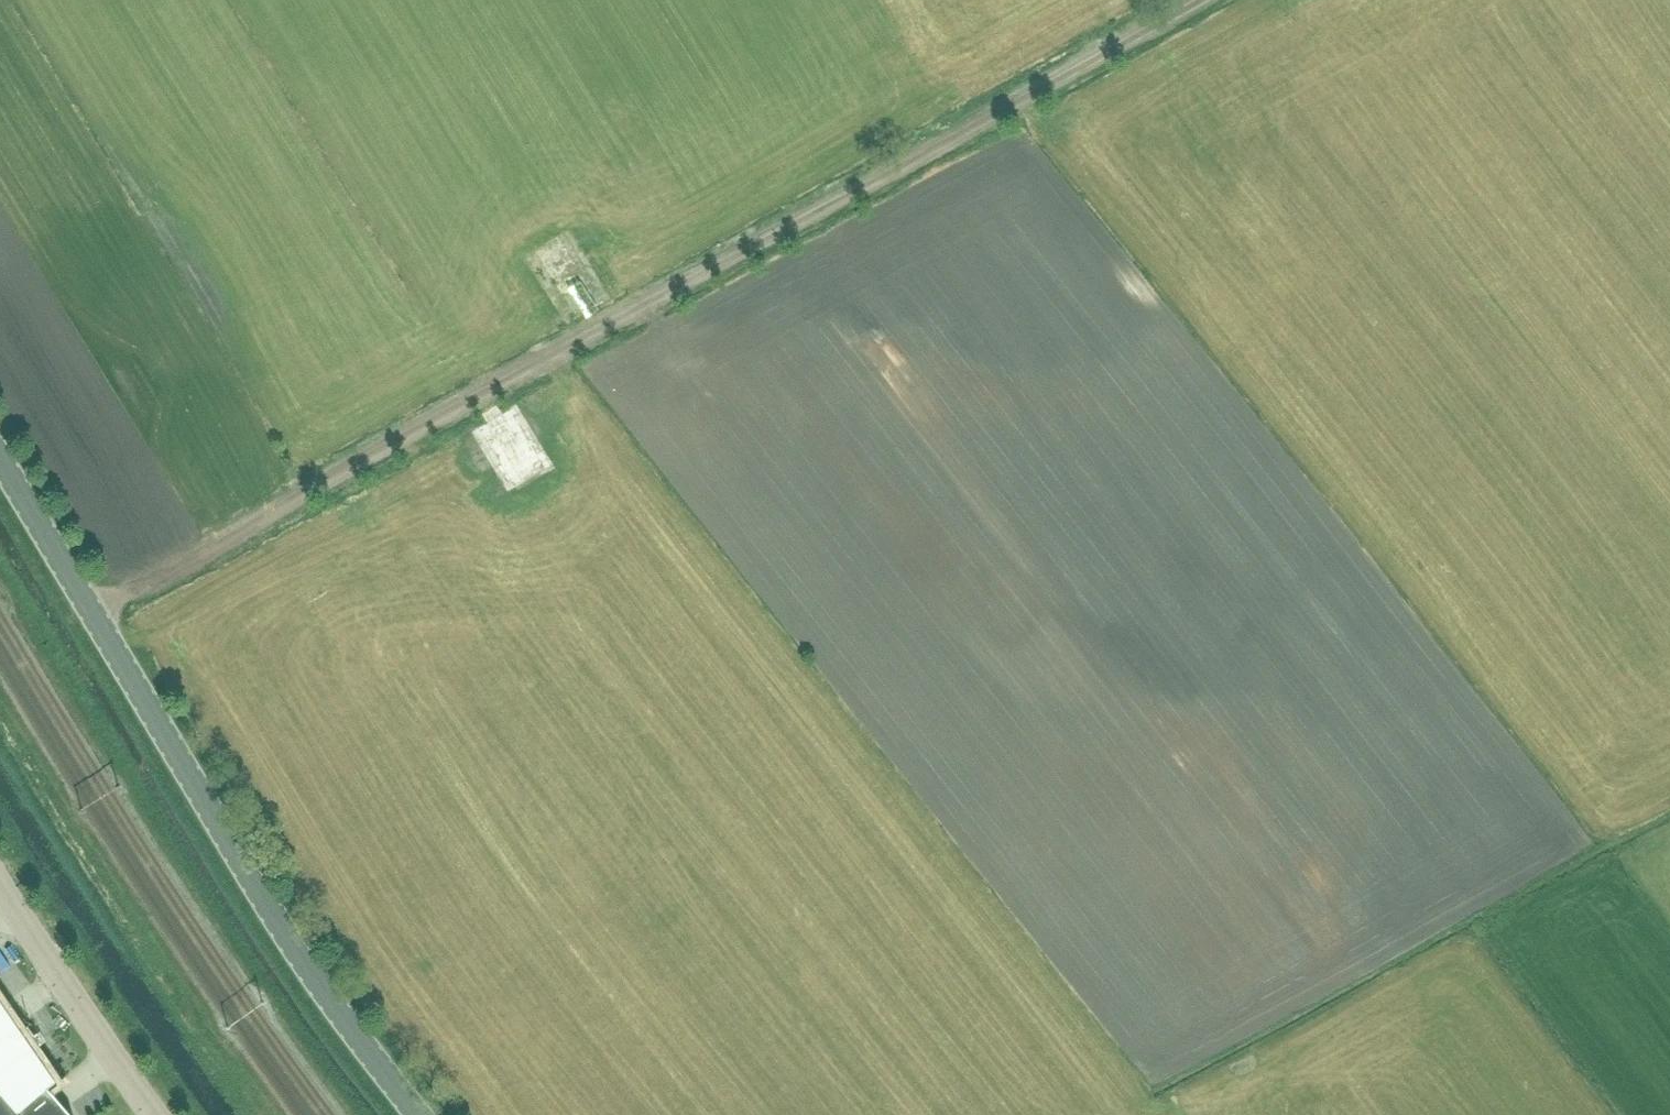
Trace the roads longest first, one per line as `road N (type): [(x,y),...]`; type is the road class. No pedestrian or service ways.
road 1 (track): [(91,613),(1207,0)]
road 2 (tertiary): [(416,1114),(320,994),(0,461)]
road 3 (unclassified): [(152,1114),(0,880)]

